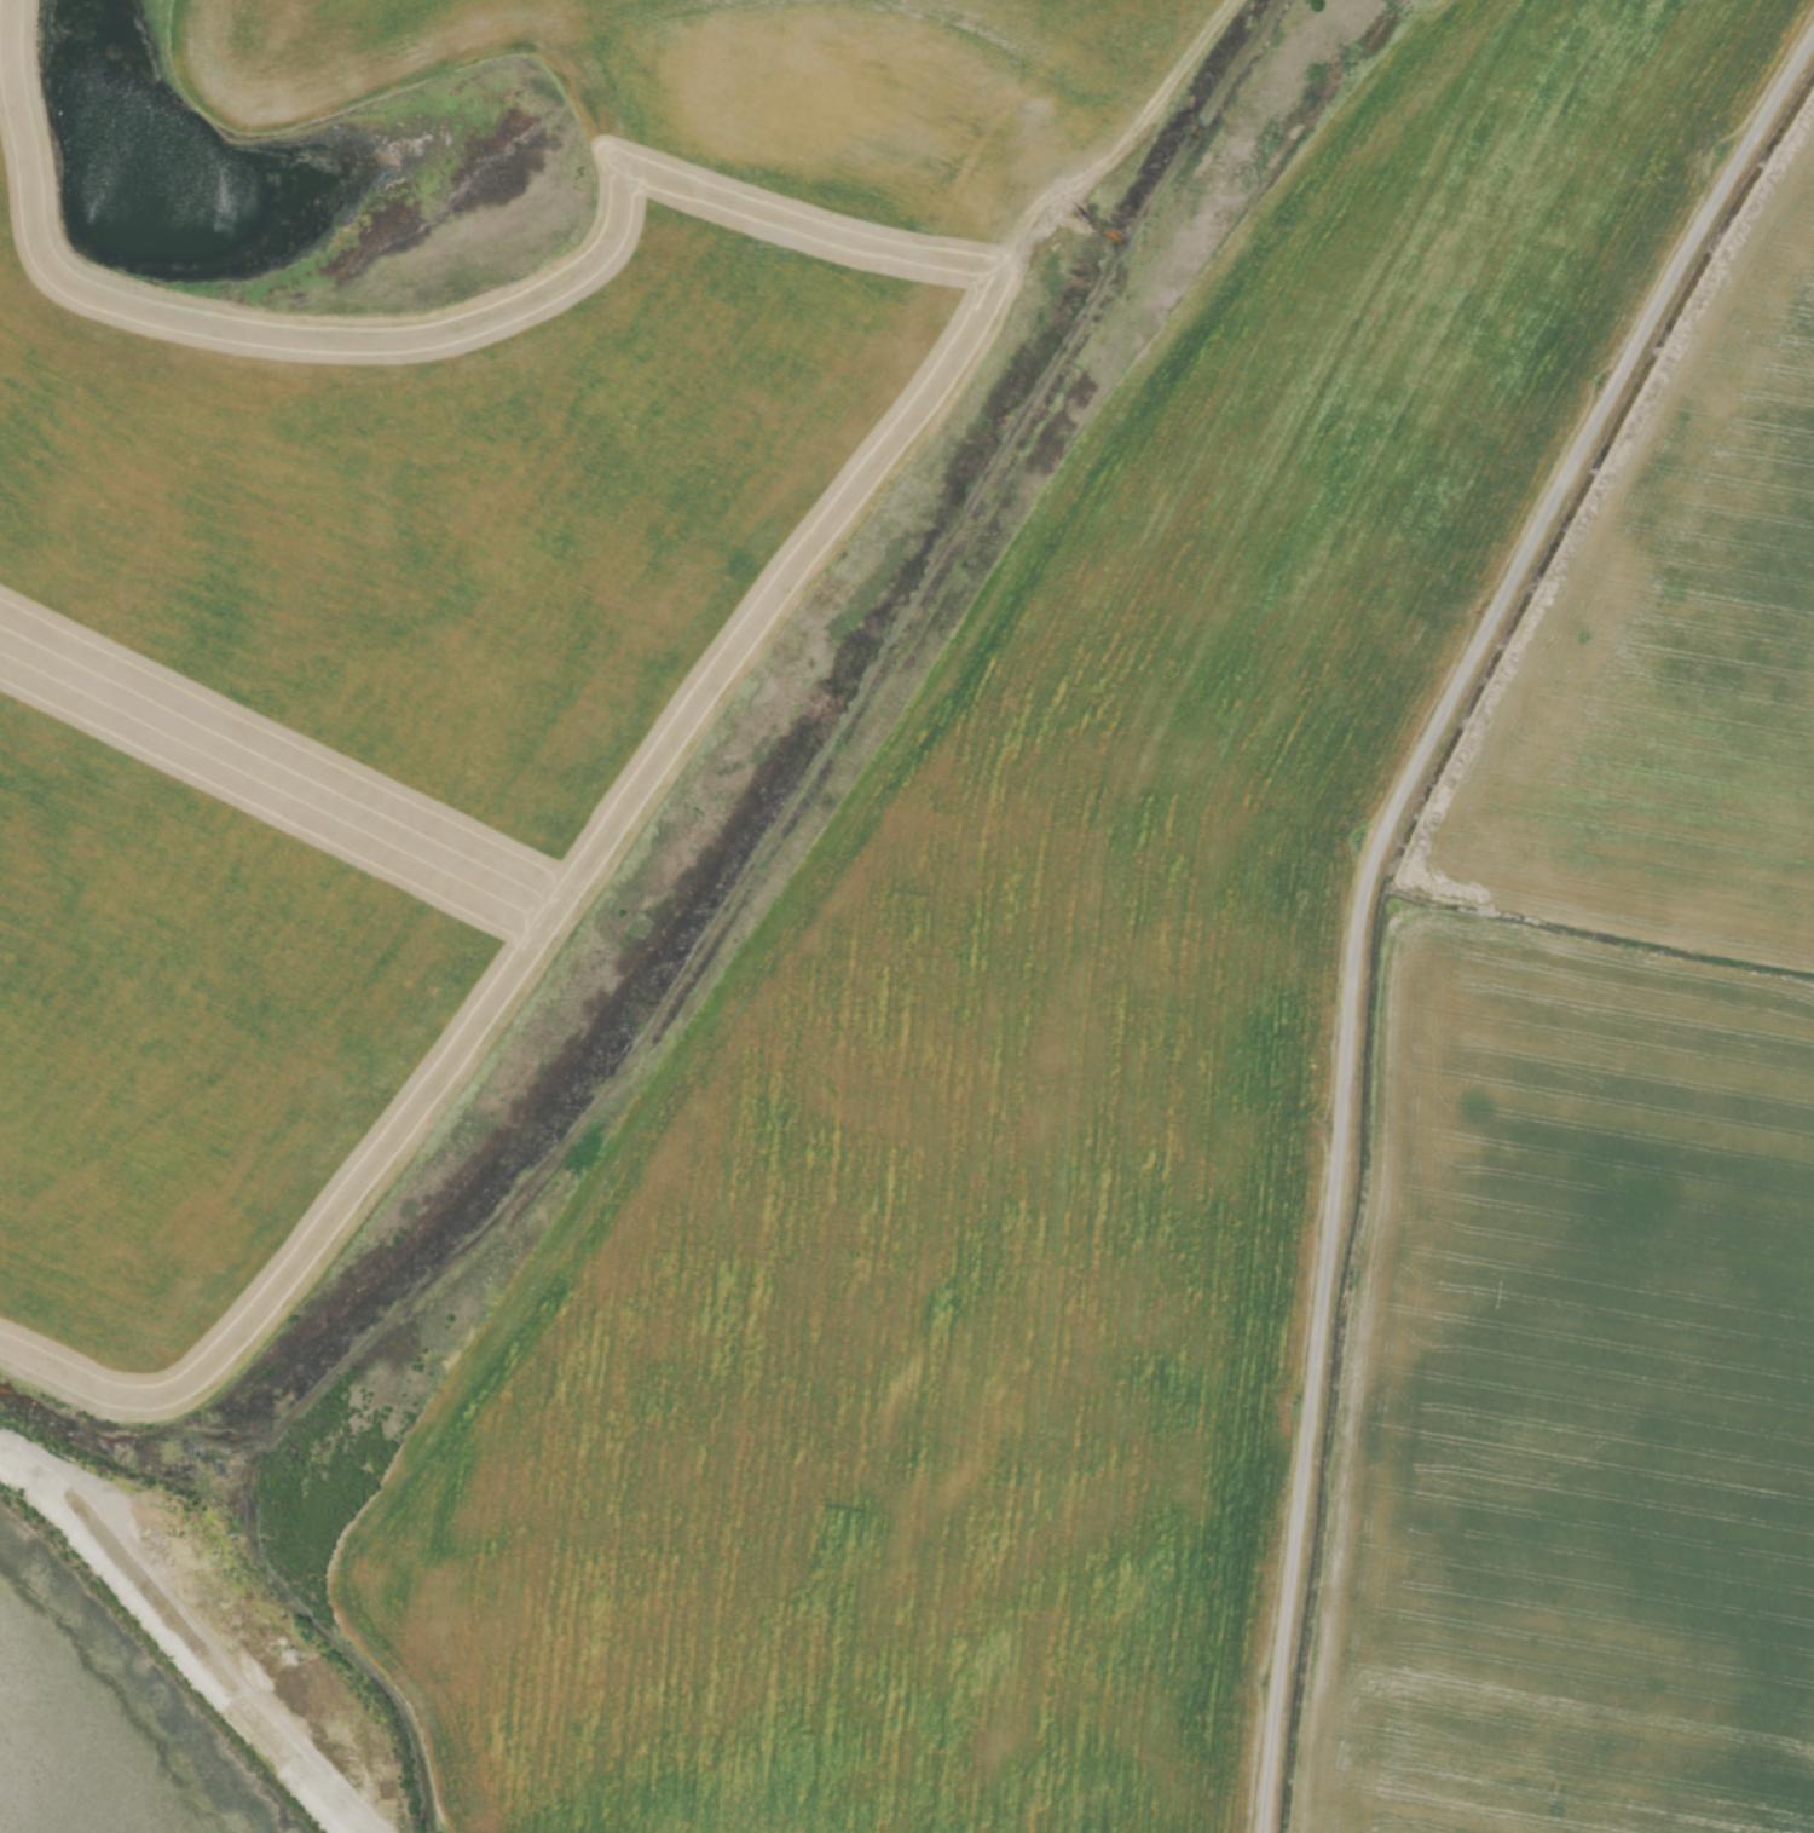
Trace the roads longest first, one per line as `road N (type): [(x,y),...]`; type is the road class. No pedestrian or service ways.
road 1 (residential): [(1264,1832),(1342,1124),(1347,1014),(1371,861),(1709,212),(1813,40)]

